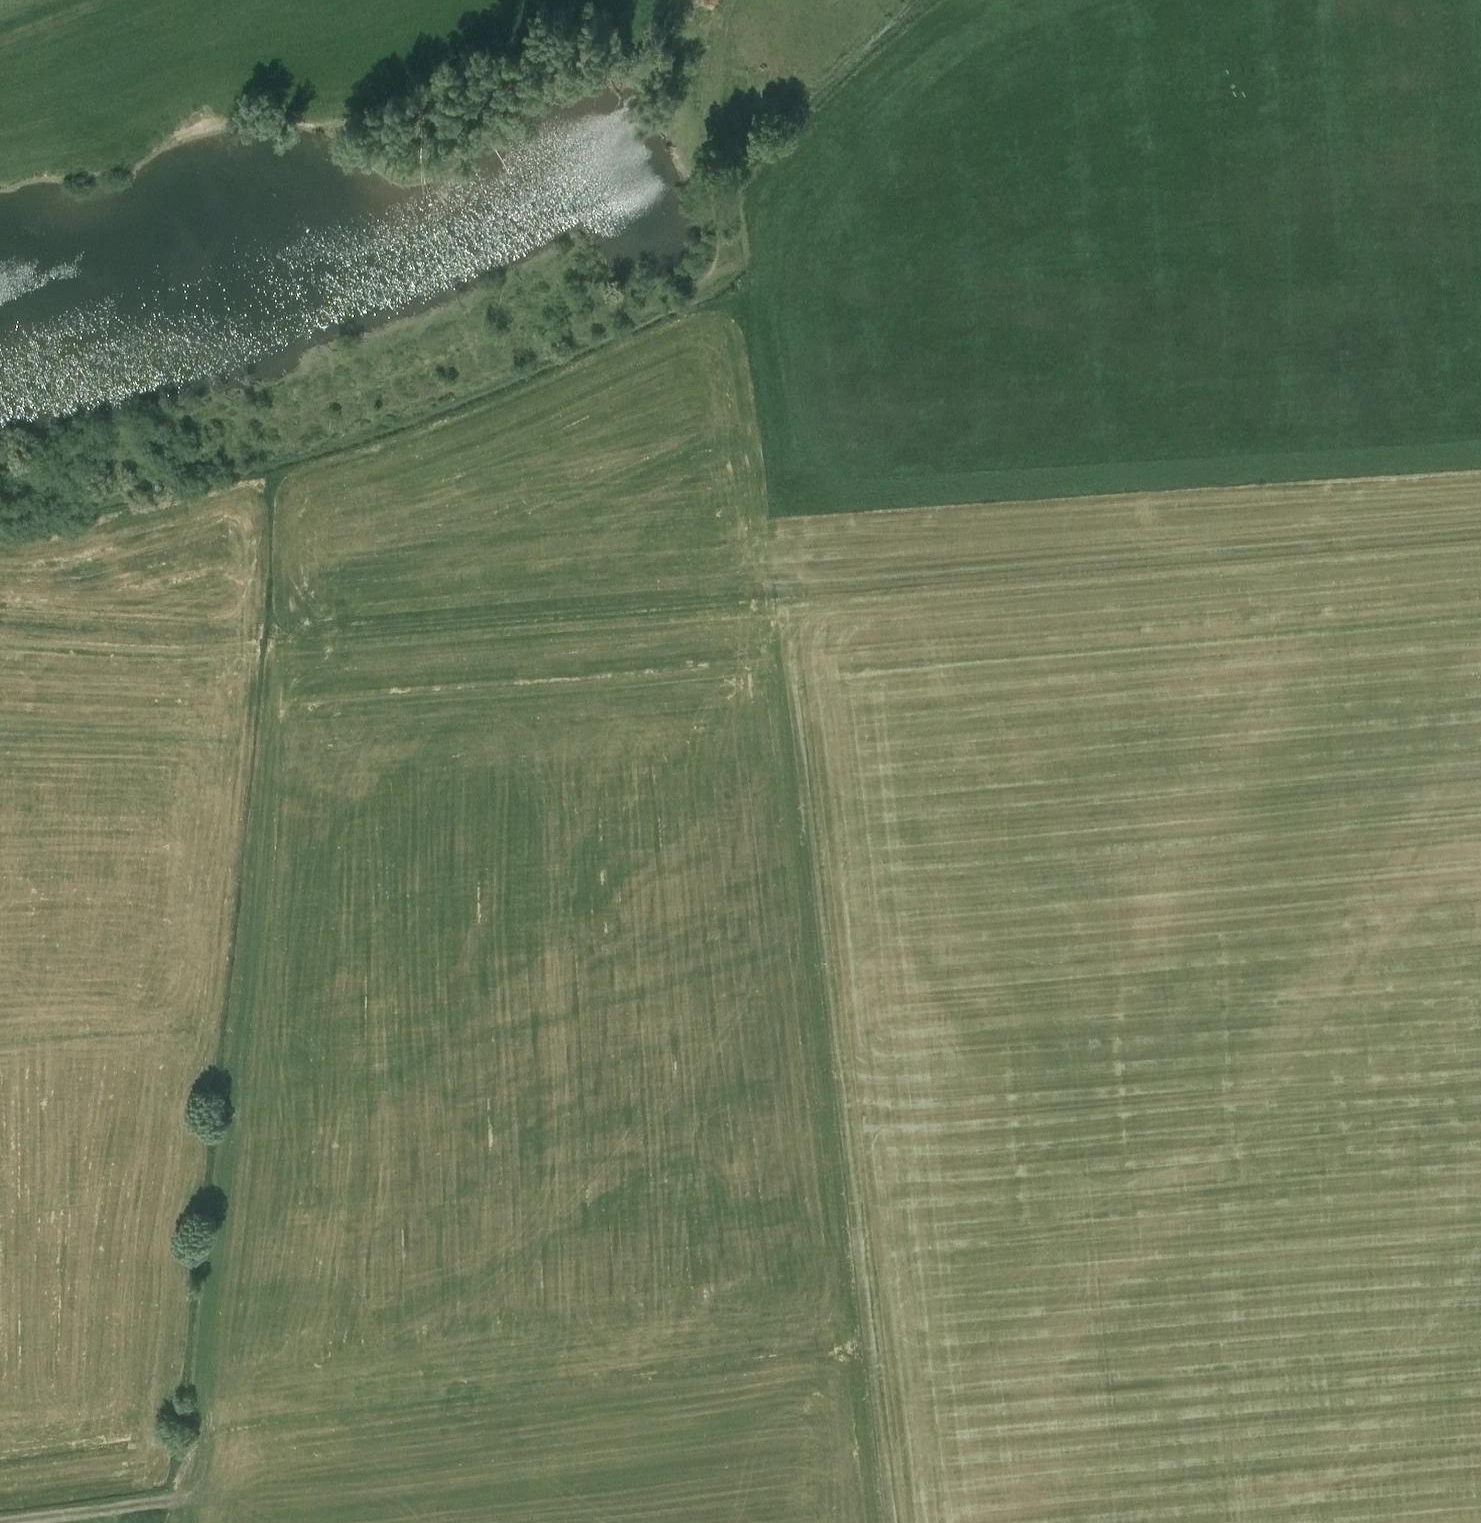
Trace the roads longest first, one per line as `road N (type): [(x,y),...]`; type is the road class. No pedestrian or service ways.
road 1 (track): [(206,1379),(189,1488),(165,1503),(3,1522)]

